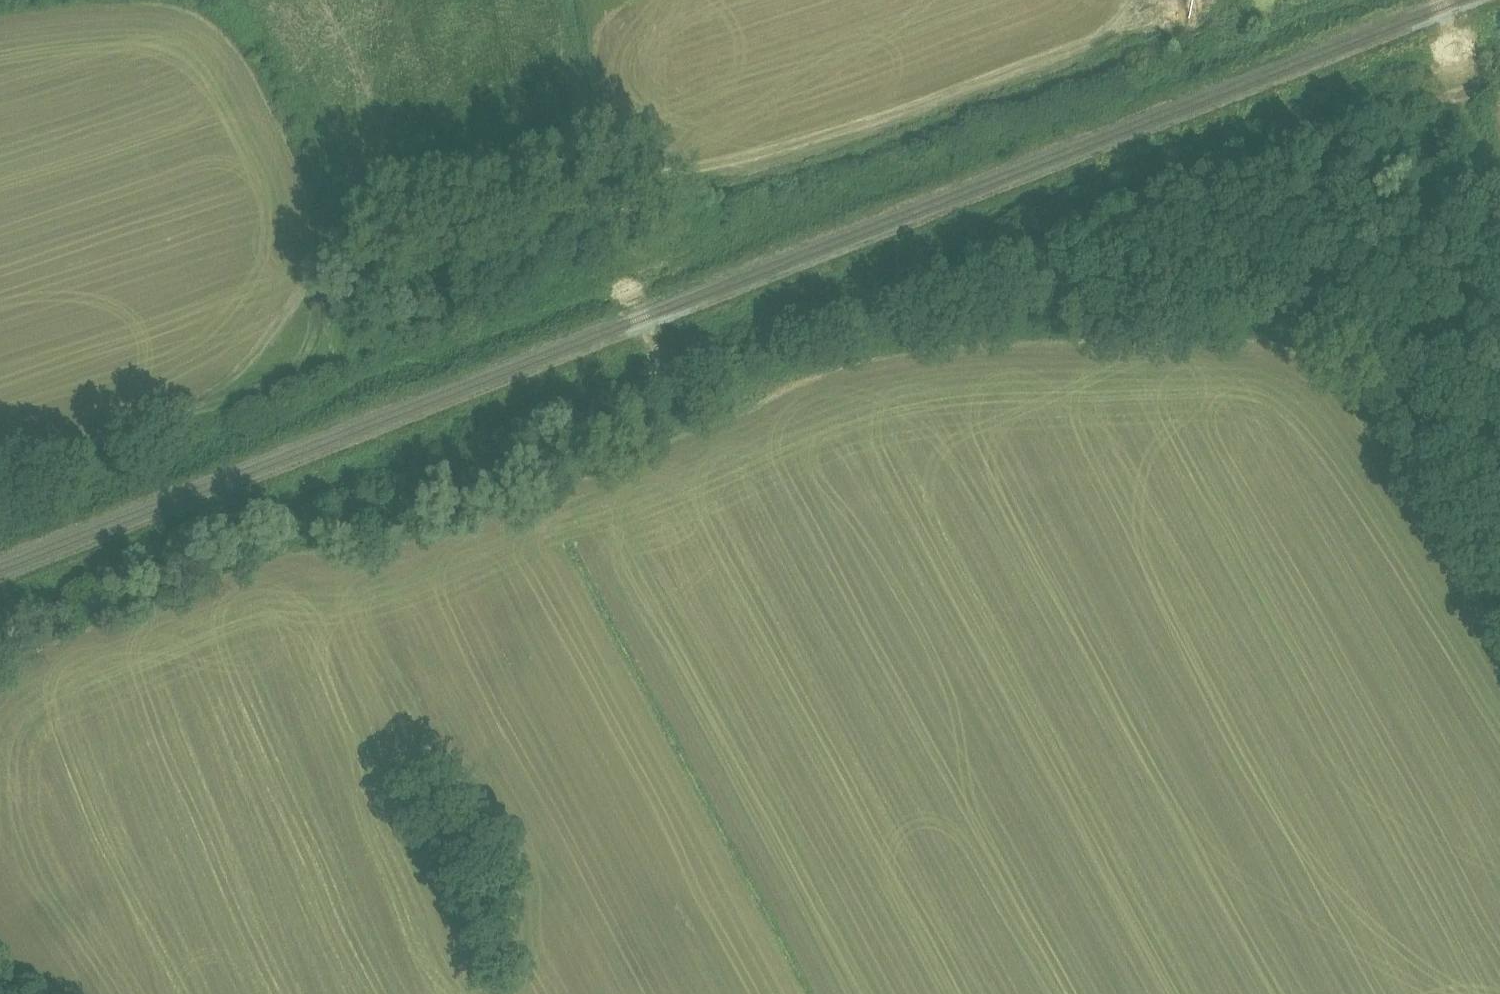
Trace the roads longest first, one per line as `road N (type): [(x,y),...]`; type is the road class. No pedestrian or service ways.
road 1 (track): [(669,372),(684,397),(705,409),(912,345),(1279,344),(1315,360),(1369,480),(1431,500),(1485,485),(1499,472)]
road 2 (track): [(0,481),(272,398),(375,356),(356,285),(453,249),(586,217),(605,246)]
road 3 (track): [(1461,74),(1499,192)]

